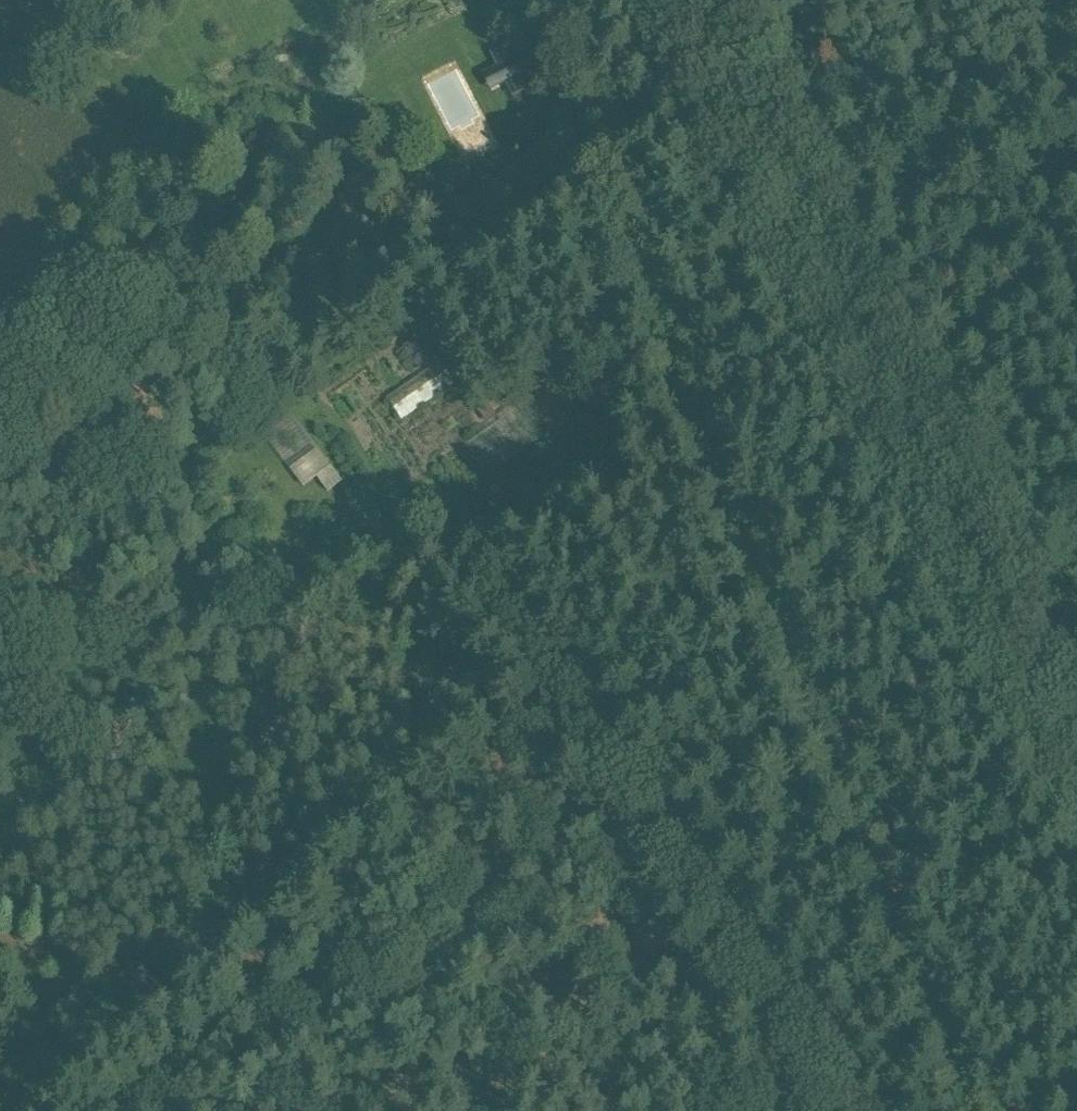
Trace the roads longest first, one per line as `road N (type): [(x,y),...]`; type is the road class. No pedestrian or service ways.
road 1 (track): [(386,483),(325,396),(78,371),(0,331)]

